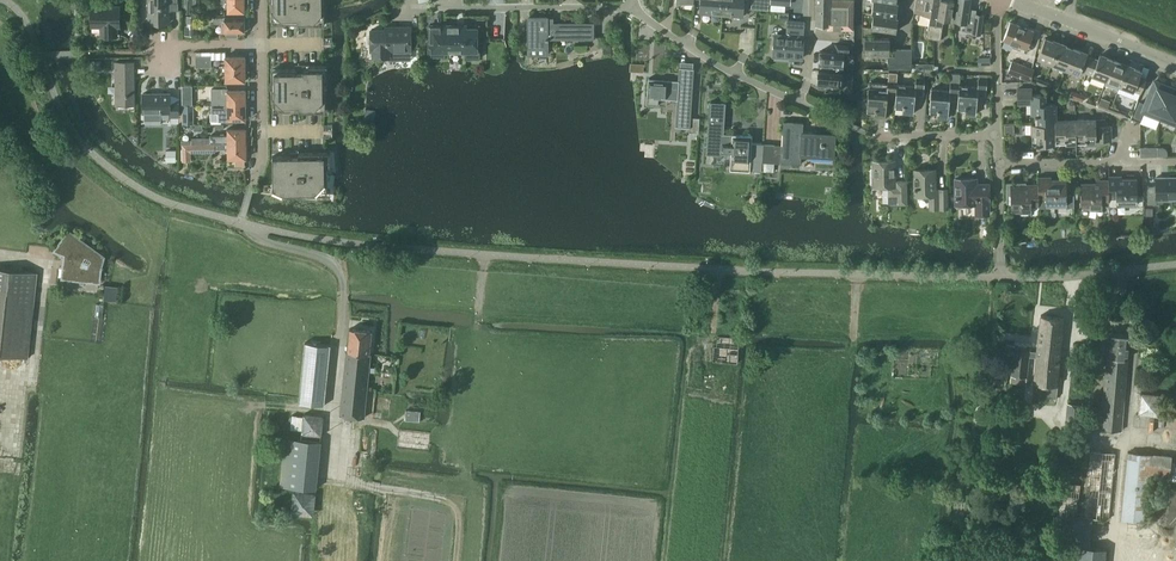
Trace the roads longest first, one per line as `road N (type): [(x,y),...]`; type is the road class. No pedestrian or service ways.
road 1 (track): [(455,560),(461,500),(327,482),(339,346)]
road 2 (track): [(1111,560),(1135,334)]
road 3 (residential): [(633,6),(726,69),(799,102)]
road 4 (residential): [(446,7),(633,6)]
road 5 (tertiary): [(1175,63),(1017,0)]
road 6 (residential): [(997,135),(995,0)]

